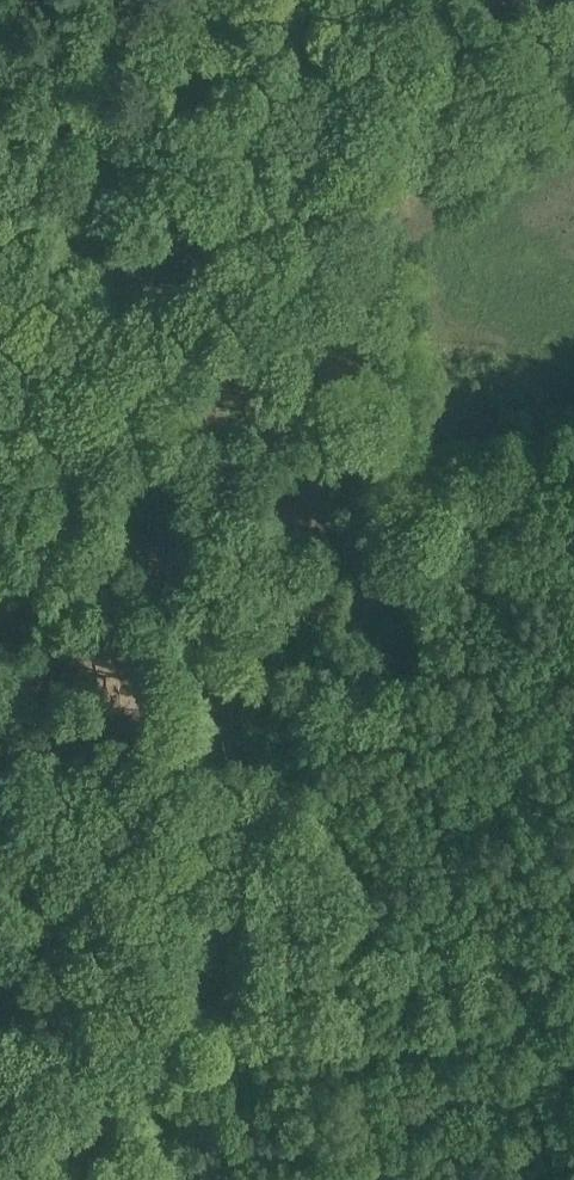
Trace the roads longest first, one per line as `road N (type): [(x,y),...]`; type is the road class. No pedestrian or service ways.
road 1 (track): [(238,385),(227,623),(235,1071)]
road 2 (tertiary): [(0,1178),(111,1119),(225,1073),(573,992)]
road 3 (track): [(238,385),(256,83),(271,37),(309,0)]
road 4 (track): [(0,404),(238,385)]

